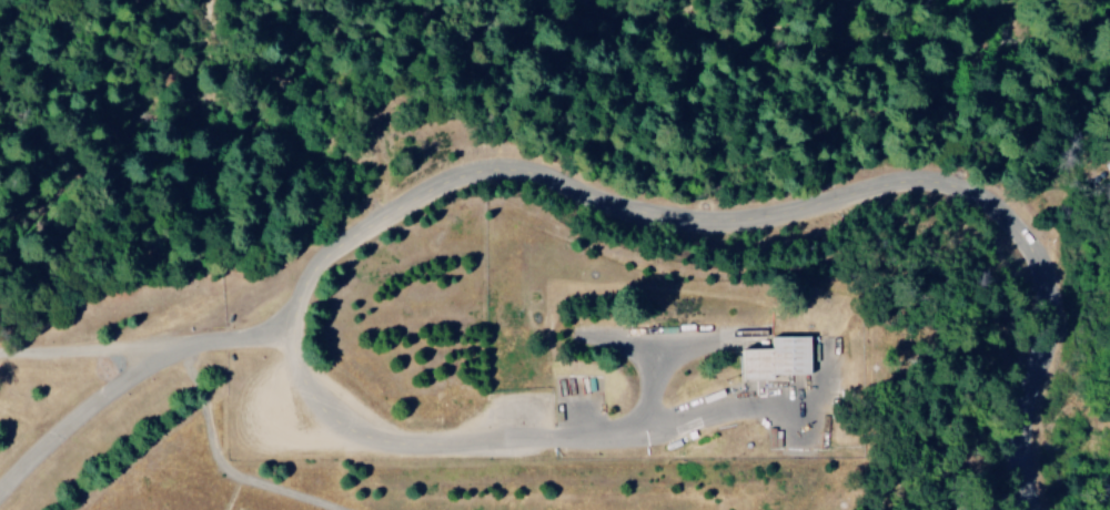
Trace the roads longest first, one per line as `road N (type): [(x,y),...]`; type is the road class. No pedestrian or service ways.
road 1 (residential): [(92,399),(282,329),(336,254),(437,184),(468,175),(526,174),(646,215),(712,224),(915,185),(992,203),(1029,235),(1043,264),(1042,327),(1012,411),(1026,509)]
road 2 (residential): [(0,395),(62,384),(92,399),(291,408),(410,450),(595,436),(690,455),(829,458)]
road 3 (residential): [(31,509),(98,440),(92,399)]

